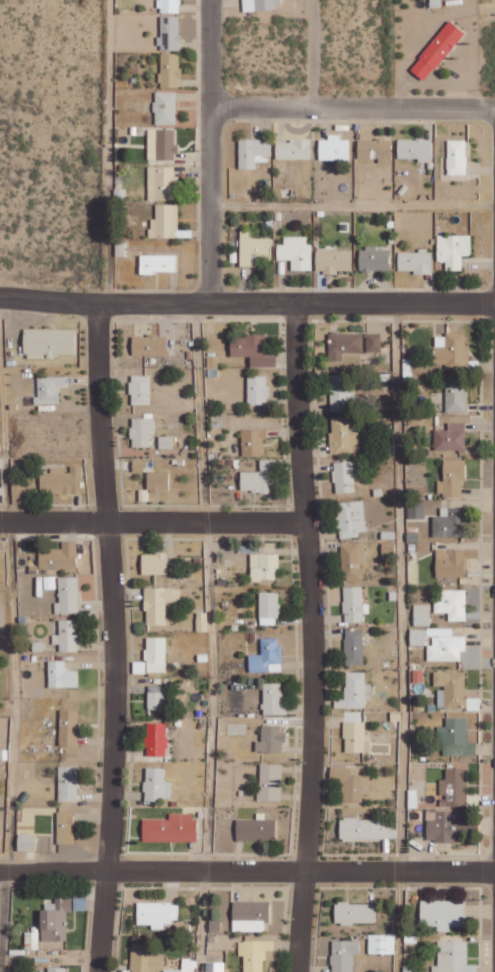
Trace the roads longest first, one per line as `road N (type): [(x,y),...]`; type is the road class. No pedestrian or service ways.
road 1 (residential): [(104,971),(106,524),(98,302)]
road 2 (residential): [(494,873),(0,871)]
road 3 (residential): [(494,302),(0,302)]
road 4 (residential): [(295,971),(313,726),(307,520)]
road 5 (residential): [(212,302),(209,0)]
road 6 (residential): [(494,108),(207,107)]
road 7 (residential): [(307,520),(295,302)]
road 8 (residential): [(307,520),(106,524)]

